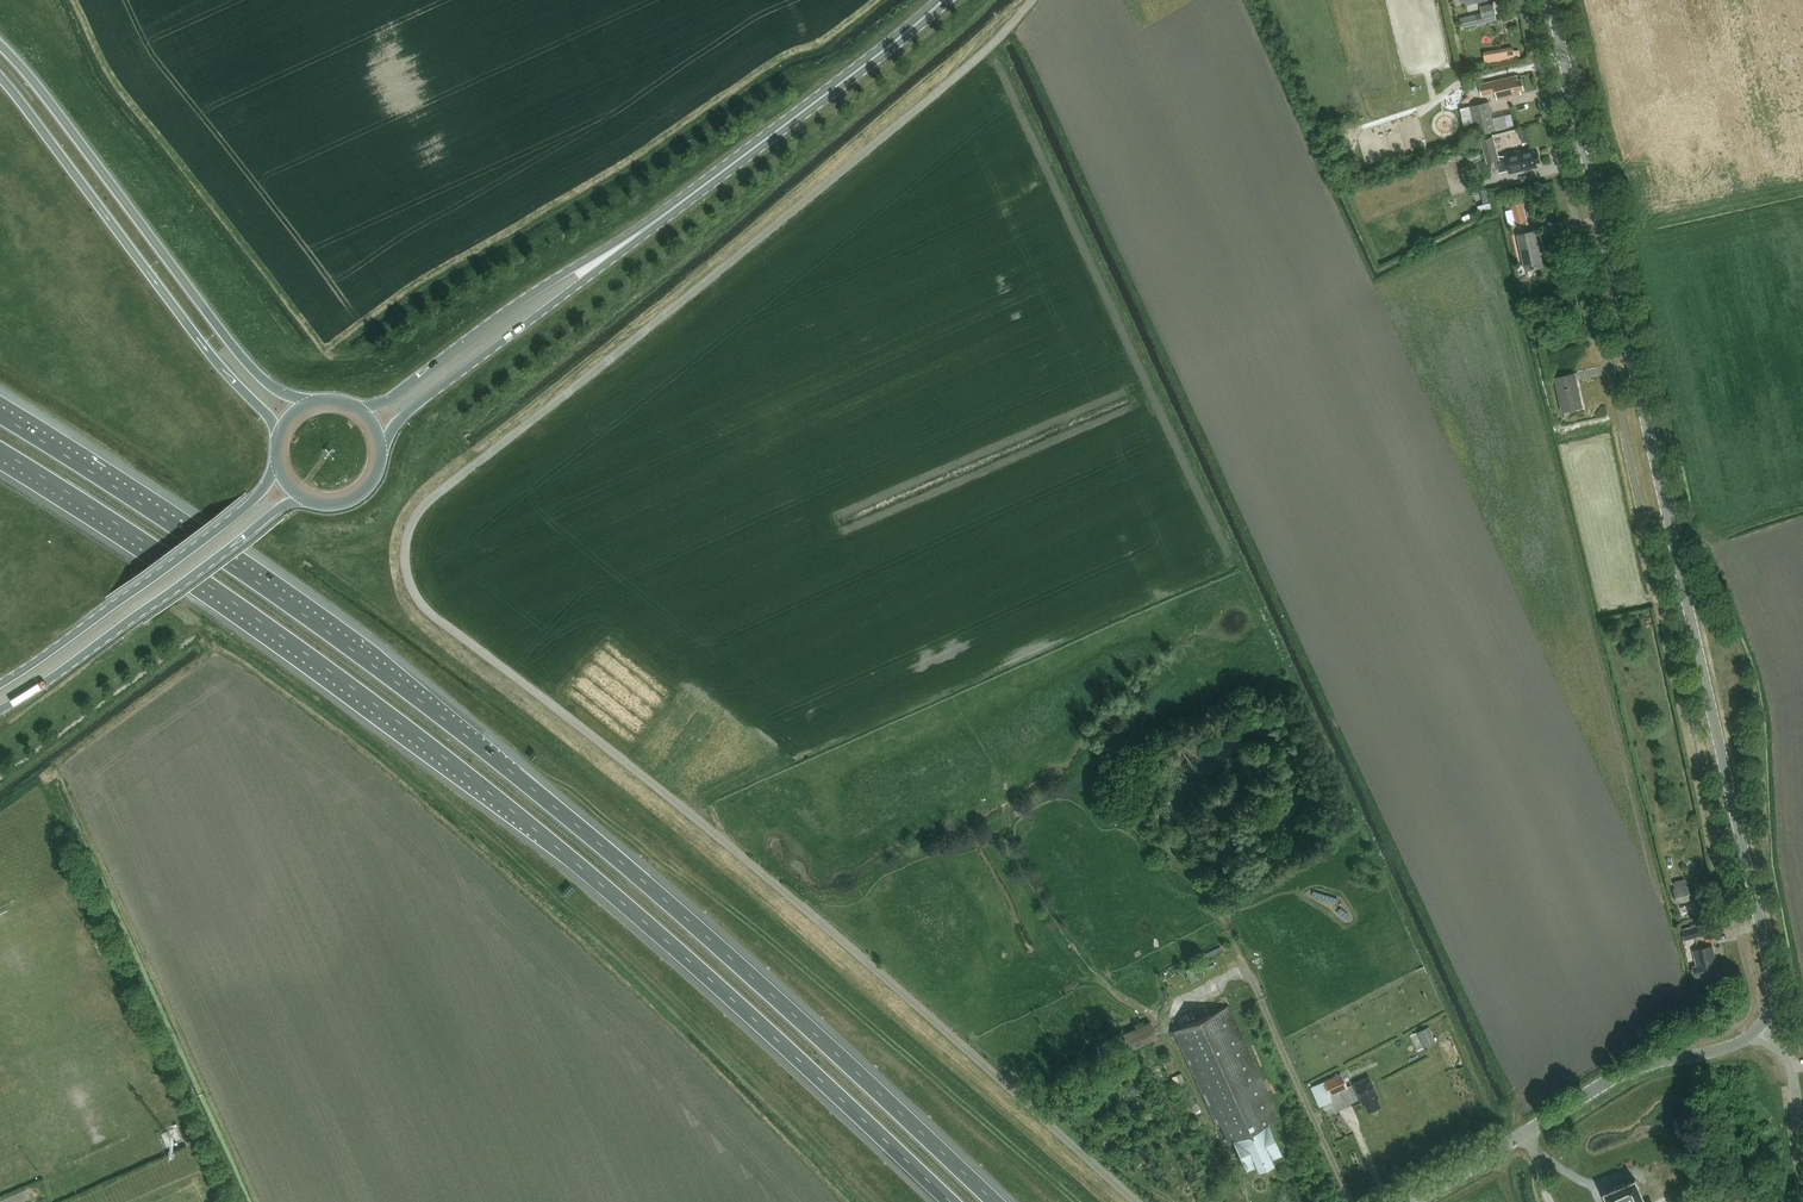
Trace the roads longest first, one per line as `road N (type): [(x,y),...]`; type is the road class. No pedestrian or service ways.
road 1 (unclassified): [(1137,1201),(655,788),(428,611),(406,559),(427,502),(911,115),(1033,0)]
road 2 (motorway): [(0,450),(284,636),(542,833),(950,1201)]
road 3 (motorway): [(995,1201),(898,1107),(510,770),(178,527),(55,449)]
road 4 (tertiary): [(1760,1027),(1771,1007),(1771,977),(1550,0)]
road 5 (motorway): [(306,404),(245,360),(0,45)]
road 6 (motorway): [(0,76),(278,434)]
road 7 (tertiary): [(1407,1201),(1616,1076),(1720,1050),(1760,1027)]
road 8 (primary): [(635,236),(906,38),(941,0)]
road 9 (primary): [(0,710),(303,498)]
road 10 (primary): [(279,469),(229,519),(0,683)]
road 11 (primary): [(382,446),(406,414),(635,236)]
road 12 (primary): [(635,236),(548,282),(360,409)]
road 13 (unclassified): [(1802,1153),(1790,1065),(1760,1027)]

